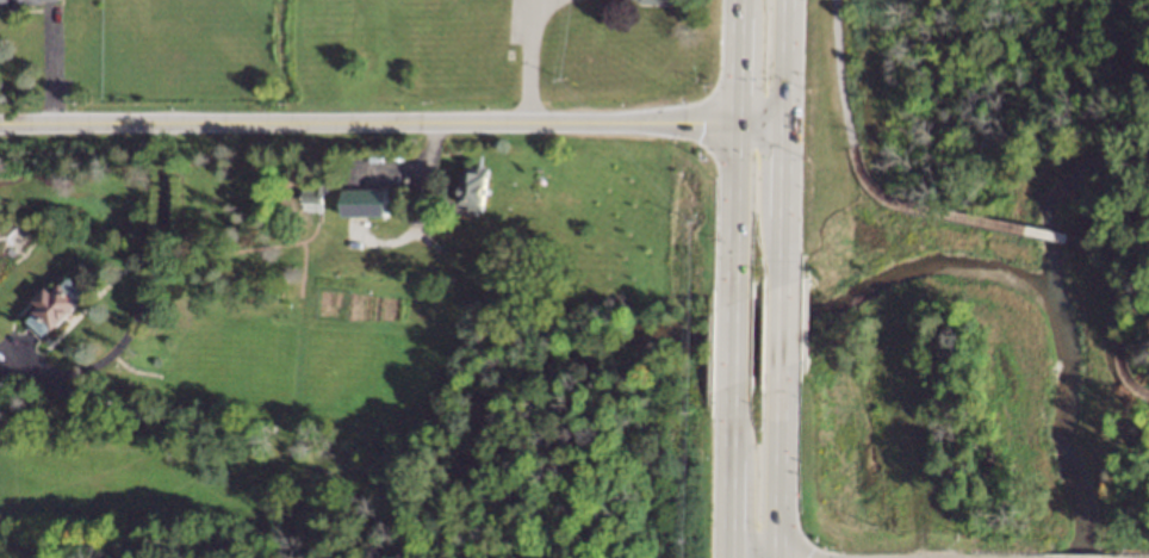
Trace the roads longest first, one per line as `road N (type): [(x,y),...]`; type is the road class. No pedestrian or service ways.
road 1 (tertiary): [(734,123),(14,119)]
road 2 (primary): [(784,557),(783,367)]
road 3 (primary): [(734,123),(733,300)]
road 4 (primary): [(733,384),(733,557)]
road 5 (primary): [(783,284),(788,120)]
road 6 (primary): [(737,0),(734,123)]
road 7 (primary): [(788,120),(789,0)]

